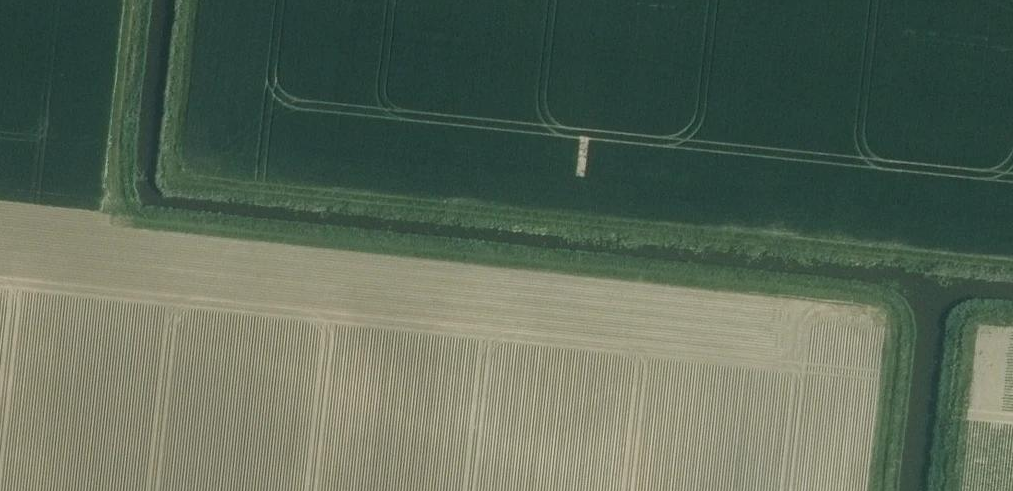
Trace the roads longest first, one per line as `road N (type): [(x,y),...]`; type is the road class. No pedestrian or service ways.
road 1 (track): [(132,0),(108,218),(873,301),(890,329),(871,490)]
road 2 (track): [(1012,265),(175,176),(194,0)]

